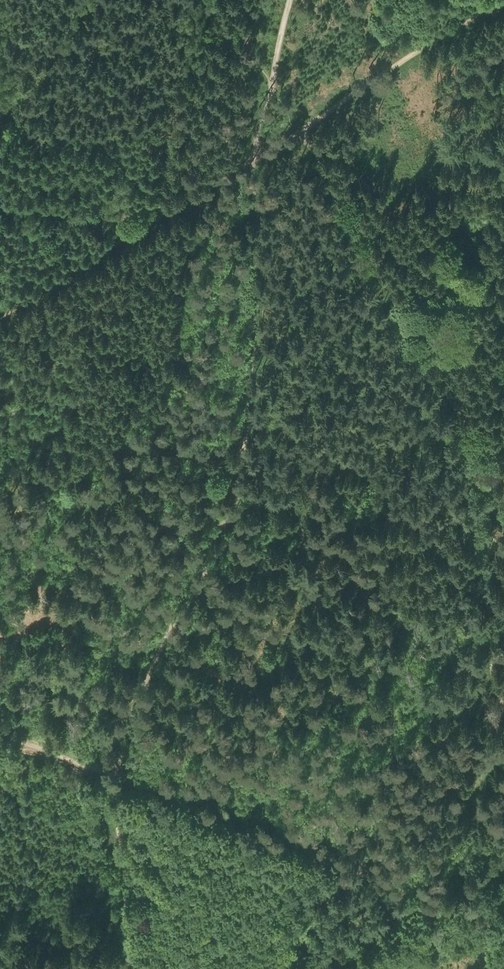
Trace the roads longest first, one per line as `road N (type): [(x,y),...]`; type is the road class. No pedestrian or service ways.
road 1 (track): [(0,736),(275,834),(433,903)]
road 2 (track): [(305,131),(503,504)]
road 3 (track): [(503,707),(491,627),(503,388)]
road 4 (track): [(503,1),(256,159)]
road 5 (track): [(330,968),(503,859)]
road 6 (track): [(142,227),(0,316)]
road 7 (track): [(256,159),(142,227)]

